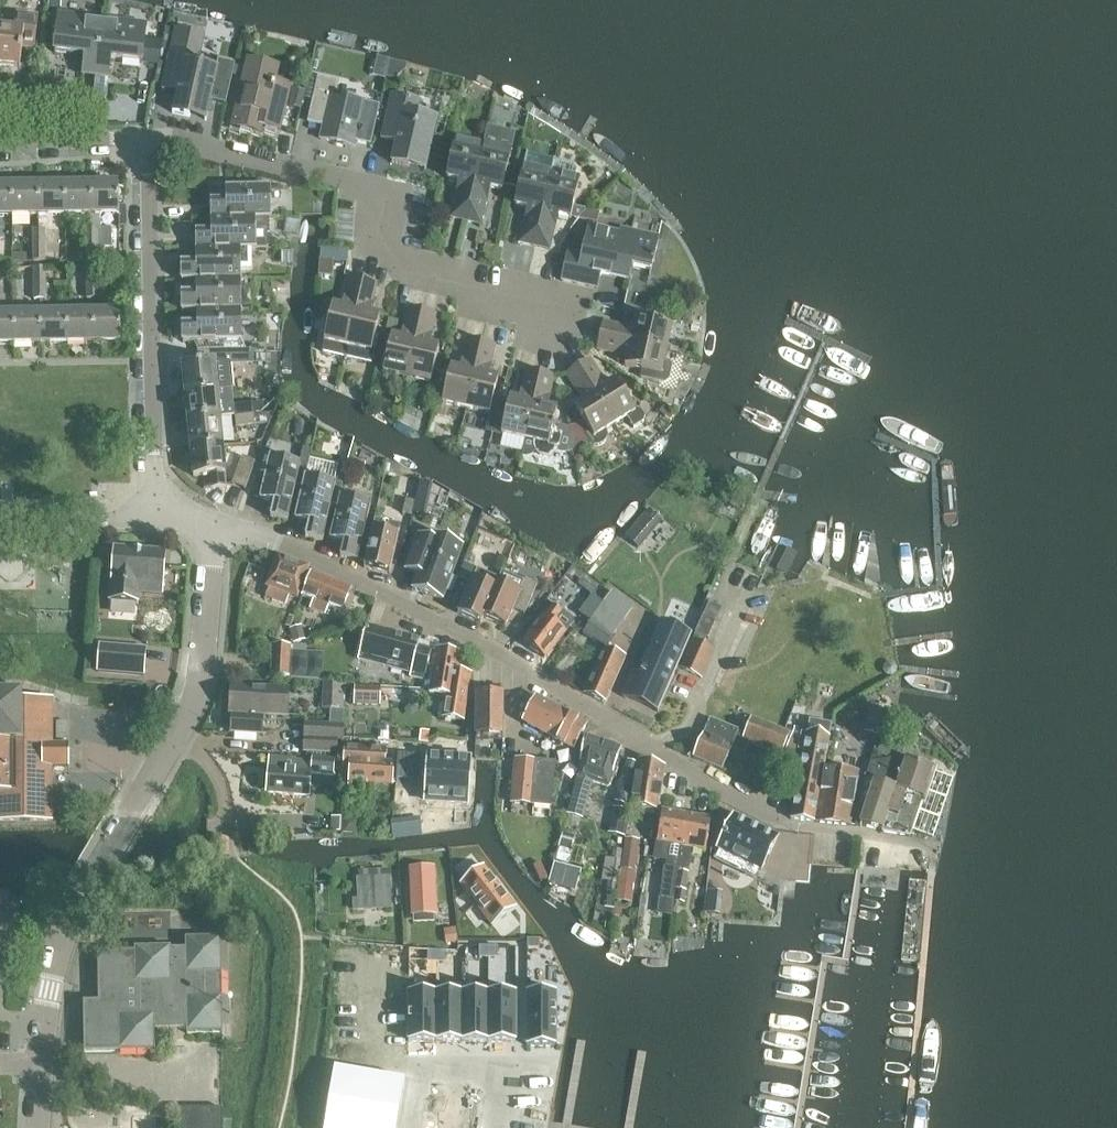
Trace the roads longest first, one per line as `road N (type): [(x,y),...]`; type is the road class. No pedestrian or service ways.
road 1 (residential): [(934,845),(787,822),(497,652),(315,559),(215,523)]
road 2 (residential): [(39,1127),(66,934),(197,697),(215,523)]
road 3 (residential): [(581,310),(406,271),(379,232),(388,189),(148,139)]
road 4 (residential): [(157,517),(148,139)]
road 5 (unclassified): [(0,519),(157,517)]
road 6 (residential): [(148,139),(0,148)]

